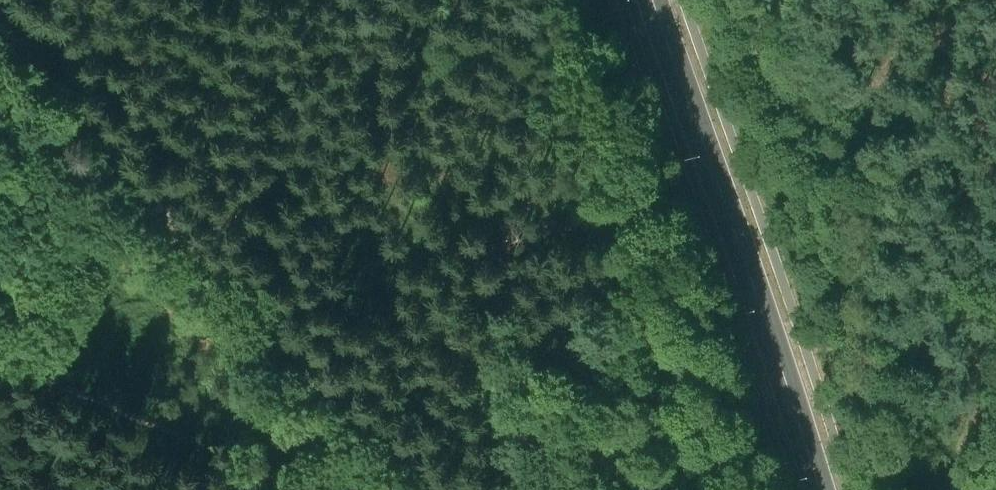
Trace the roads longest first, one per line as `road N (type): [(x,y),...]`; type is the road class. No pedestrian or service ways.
road 1 (track): [(438,489),(156,208),(0,19)]
road 2 (primary): [(818,489),(650,0)]
road 3 (track): [(295,489),(0,368)]
road 4 (track): [(944,489),(995,374)]

